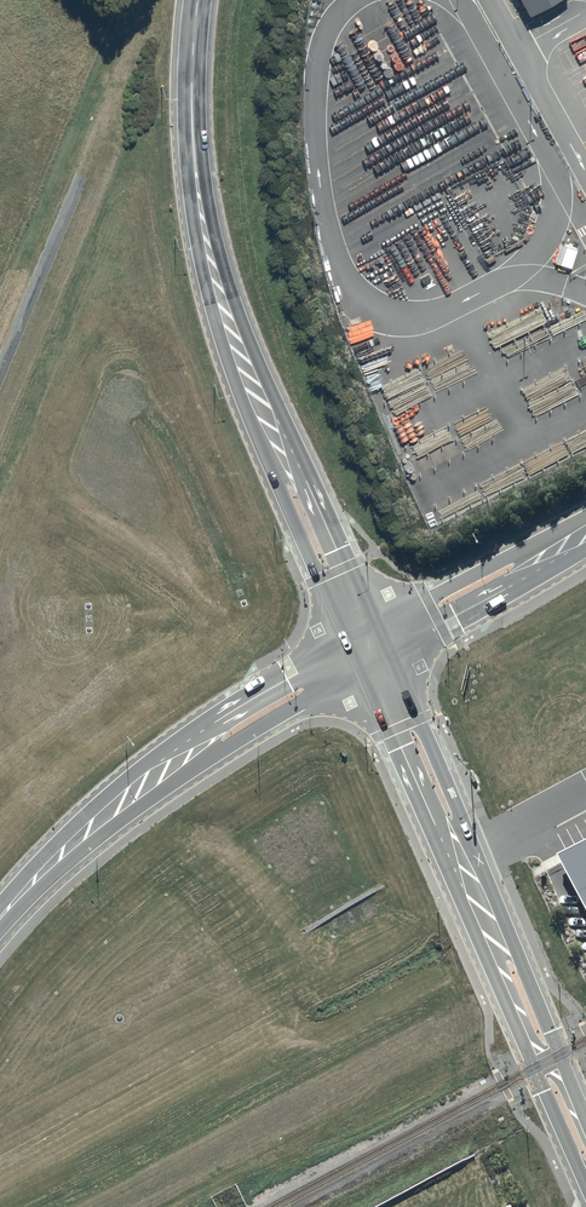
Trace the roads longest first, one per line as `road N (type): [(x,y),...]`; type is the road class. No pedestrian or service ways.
road 1 (secondary): [(350,639),(240,394),(205,282),(185,131),(194,25)]
road 2 (secondary): [(194,25),(204,169),(229,284),(376,625)]
road 3 (secondary): [(585,1183),(364,668)]
road 4 (secondary): [(389,654),(585,1110)]
road 5 (secondary): [(51,864),(72,828),(229,714),(350,639)]
road 6 (secondary): [(364,668),(51,864)]
road 7 (tertiary): [(376,625),(585,521)]
road 8 (tertiary): [(585,540),(389,654)]

